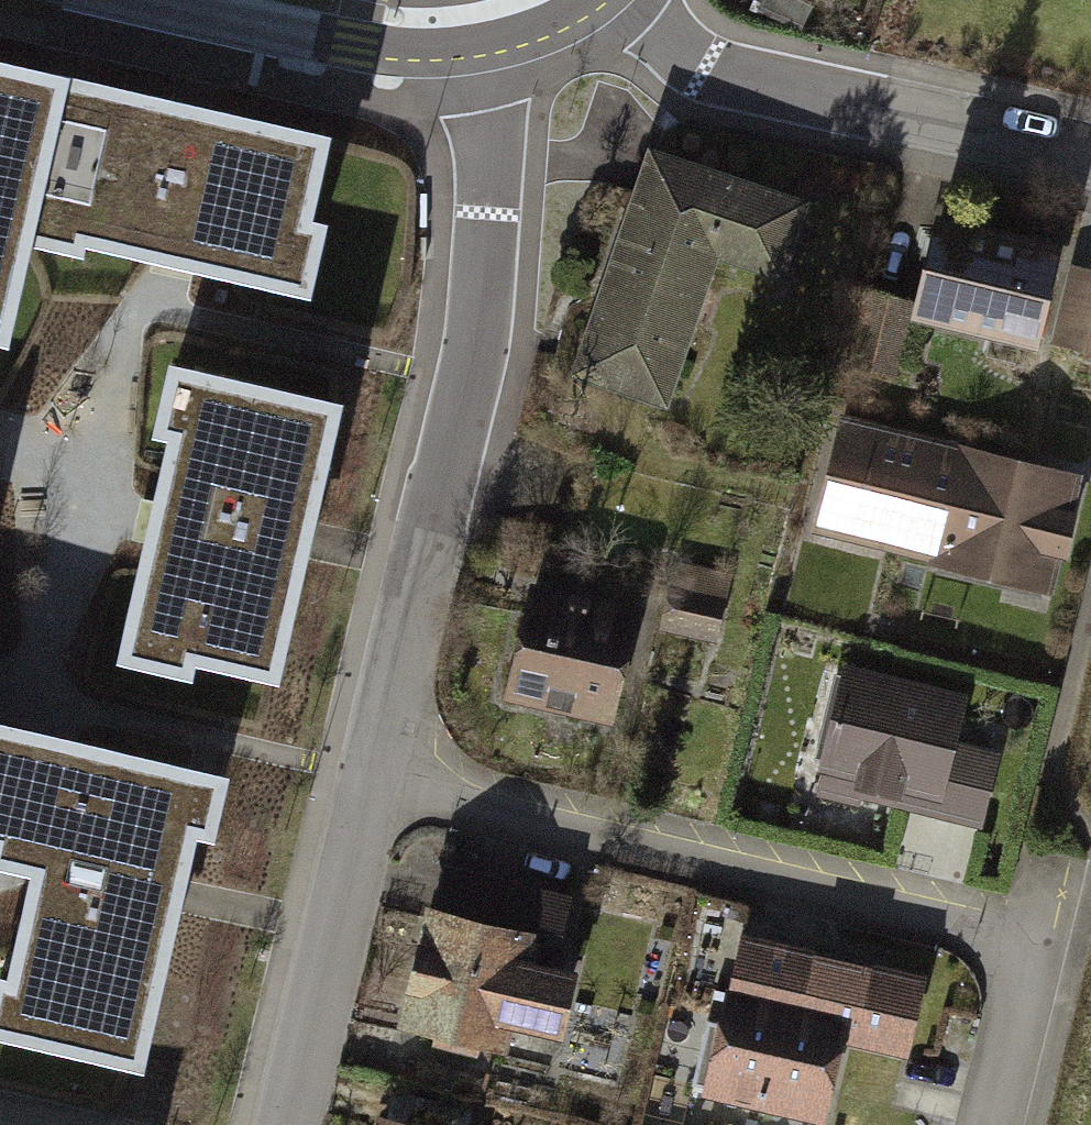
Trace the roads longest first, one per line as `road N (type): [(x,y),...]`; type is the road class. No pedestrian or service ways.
road 1 (residential): [(372,774),(483,317),(488,226),(471,16)]
road 2 (residential): [(372,774),(1025,938)]
road 3 (residential): [(635,0),(706,64),(1090,156)]
road 4 (residential): [(287,1124),(372,774)]
road 5 (residential): [(983,1124),(1025,938)]
road 6 (tertiary): [(471,16),(414,17),(320,0)]

